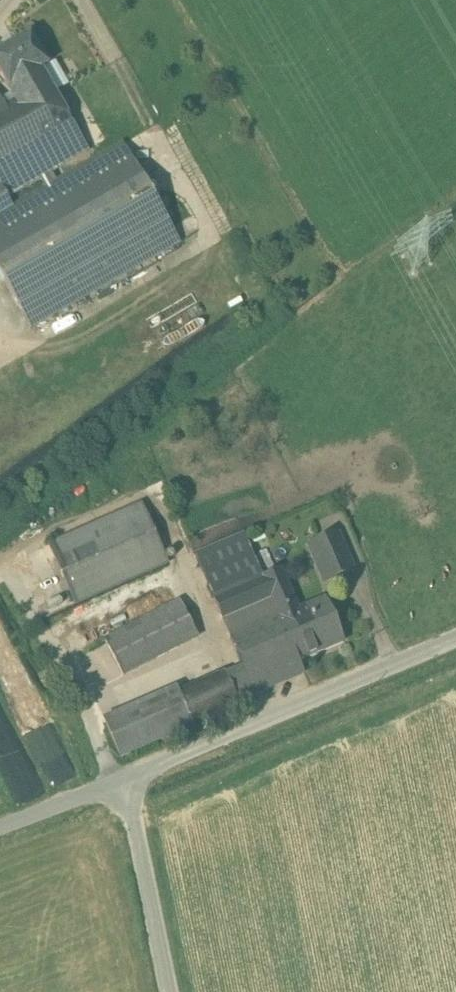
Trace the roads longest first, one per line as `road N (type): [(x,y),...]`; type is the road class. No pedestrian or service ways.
road 1 (track): [(83,0),(216,232),(0,363)]
road 2 (unclassified): [(455,637),(125,780)]
road 3 (unclassified): [(169,991),(125,780)]
road 4 (unclassified): [(125,780),(0,827)]

